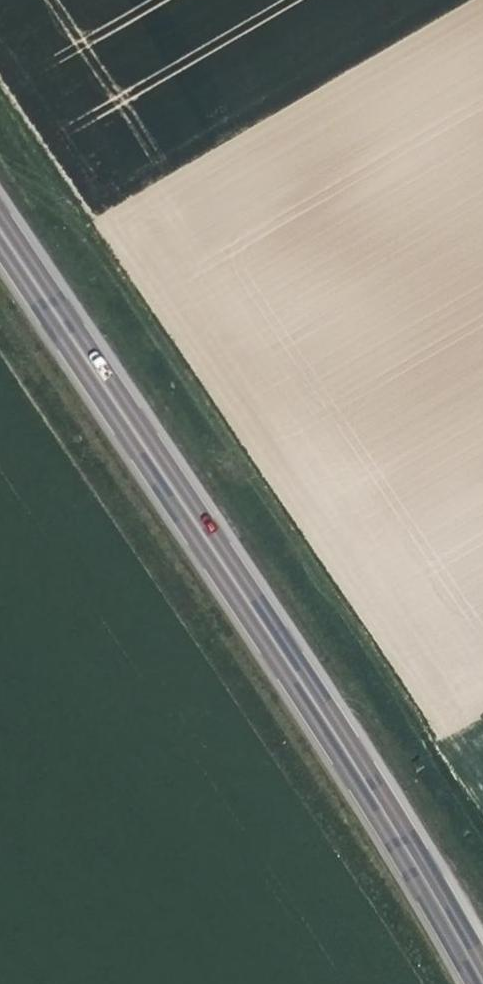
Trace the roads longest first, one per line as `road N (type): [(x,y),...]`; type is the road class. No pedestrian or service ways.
road 1 (primary): [(482,982),(352,760),(0,230)]
road 2 (track): [(0,94),(482,819)]

